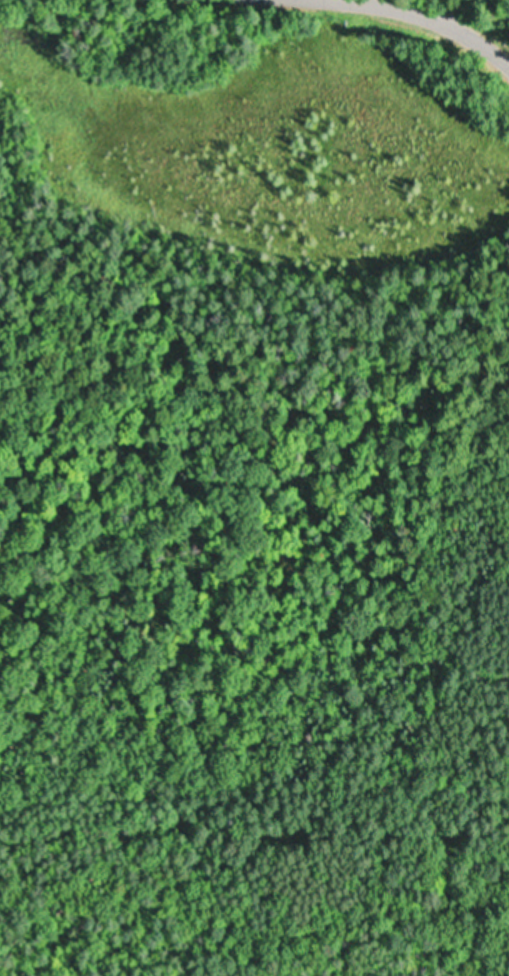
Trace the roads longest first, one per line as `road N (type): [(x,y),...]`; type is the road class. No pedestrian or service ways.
road 1 (residential): [(388,0),(443,20),(508,63)]

